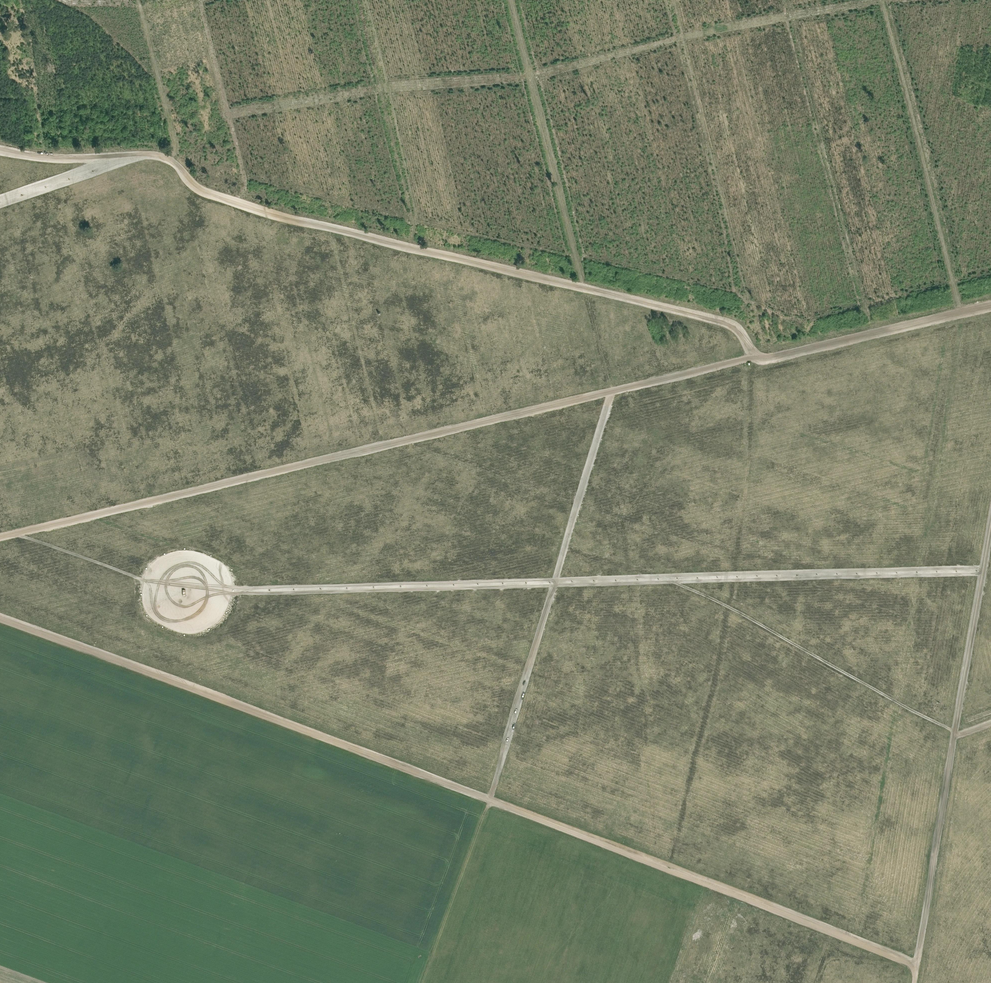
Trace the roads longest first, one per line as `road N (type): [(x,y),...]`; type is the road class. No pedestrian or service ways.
road 1 (track): [(884,0),(961,311)]
road 2 (track): [(584,289),(512,0)]
road 3 (track): [(172,159),(175,137),(141,6)]

